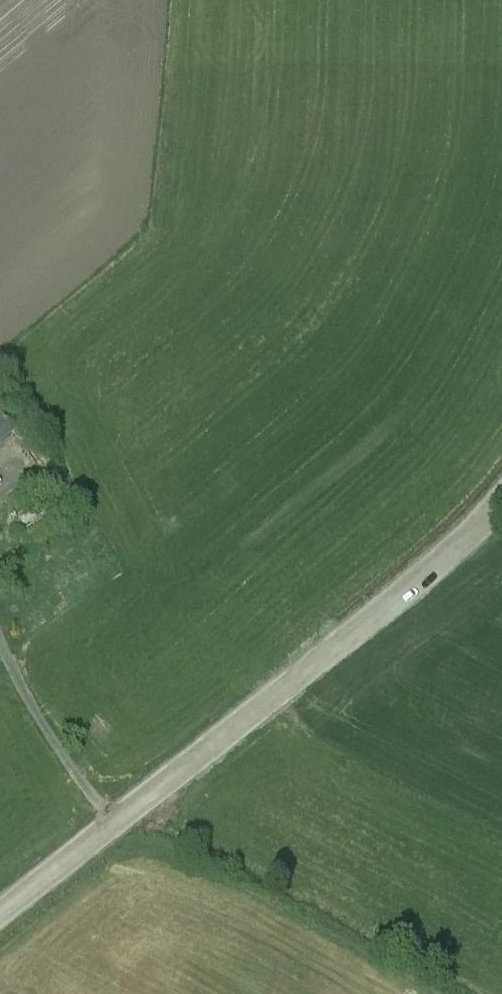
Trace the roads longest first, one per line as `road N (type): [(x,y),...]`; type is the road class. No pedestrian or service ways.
road 1 (secondary): [(0,913),(421,578),(501,504)]

